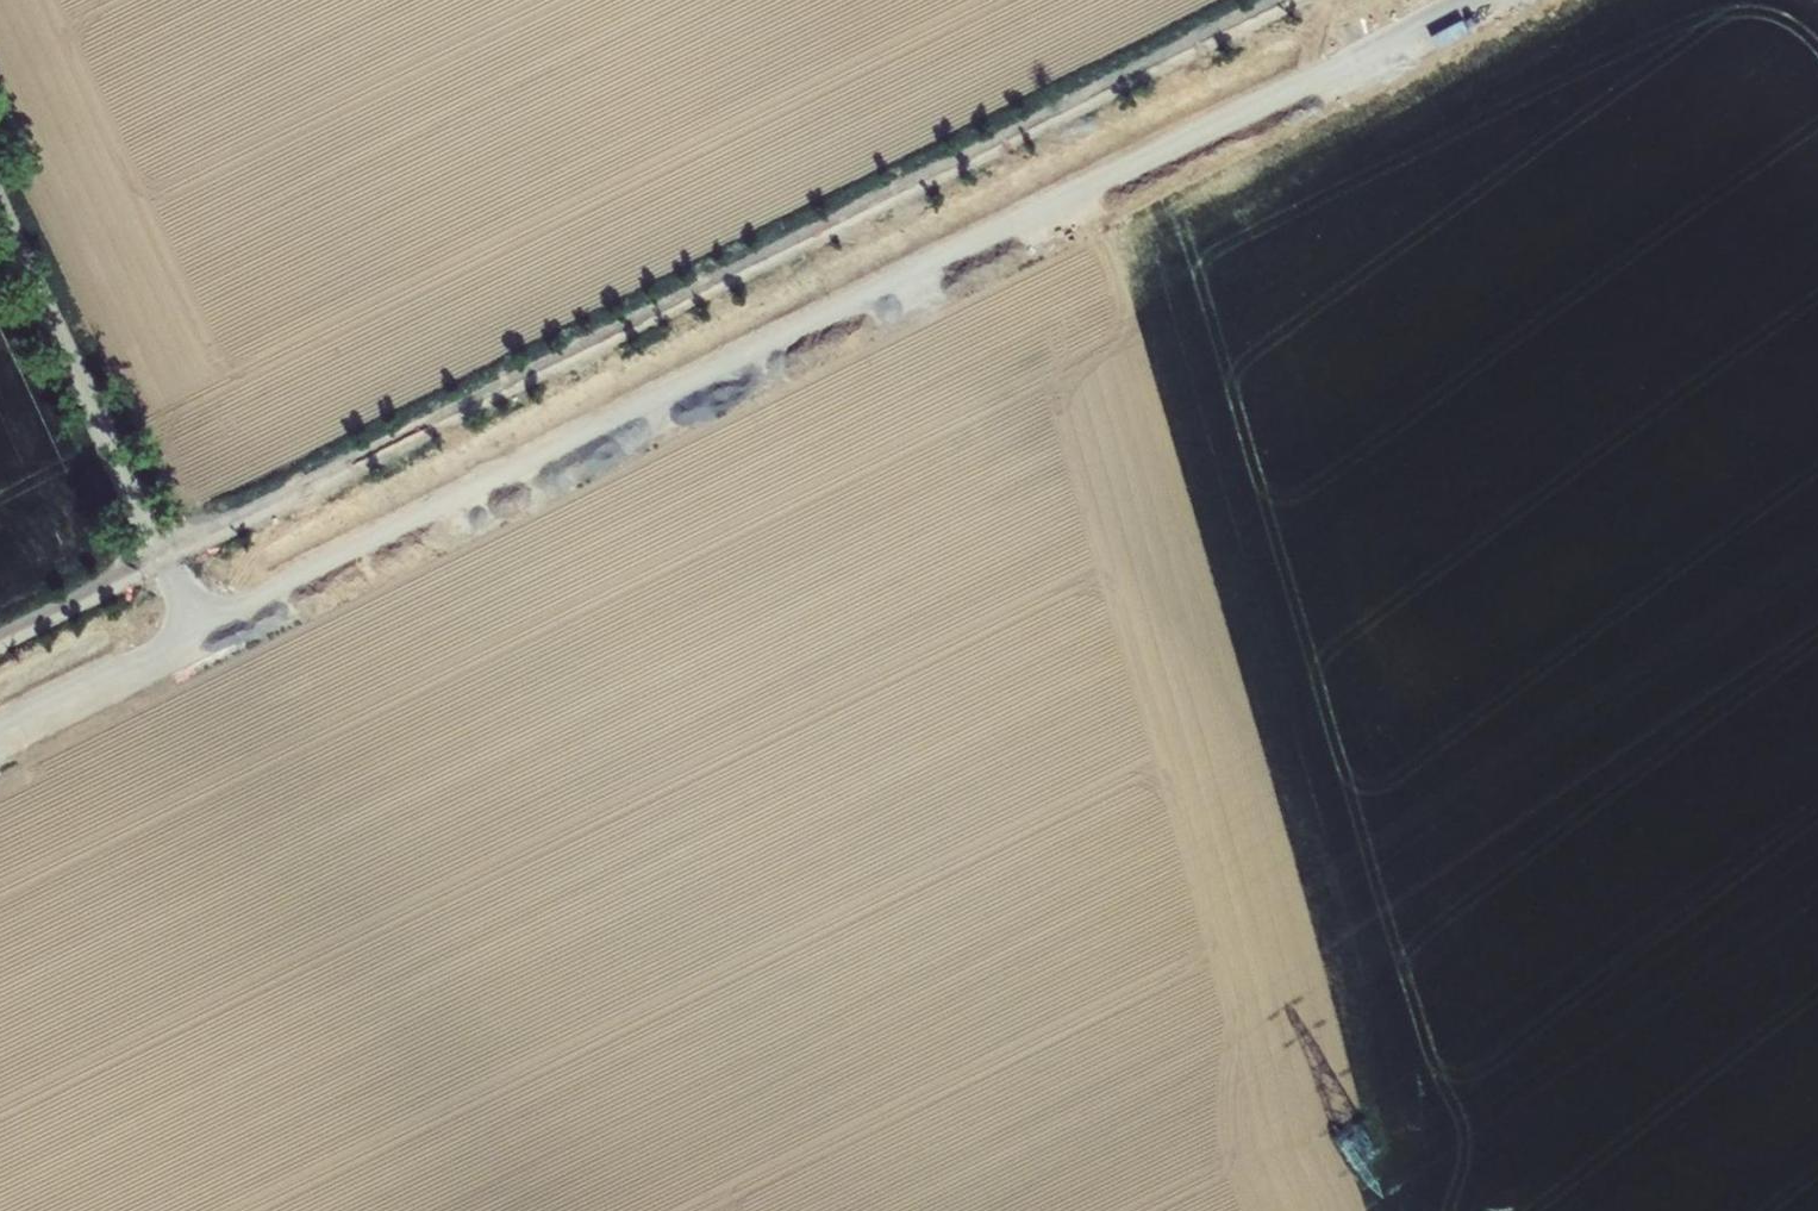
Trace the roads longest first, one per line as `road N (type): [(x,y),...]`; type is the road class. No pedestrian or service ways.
road 1 (tertiary): [(1486,0),(203,636)]
road 2 (unclassified): [(0,204),(203,636)]
road 3 (tertiary): [(203,636),(0,736)]

